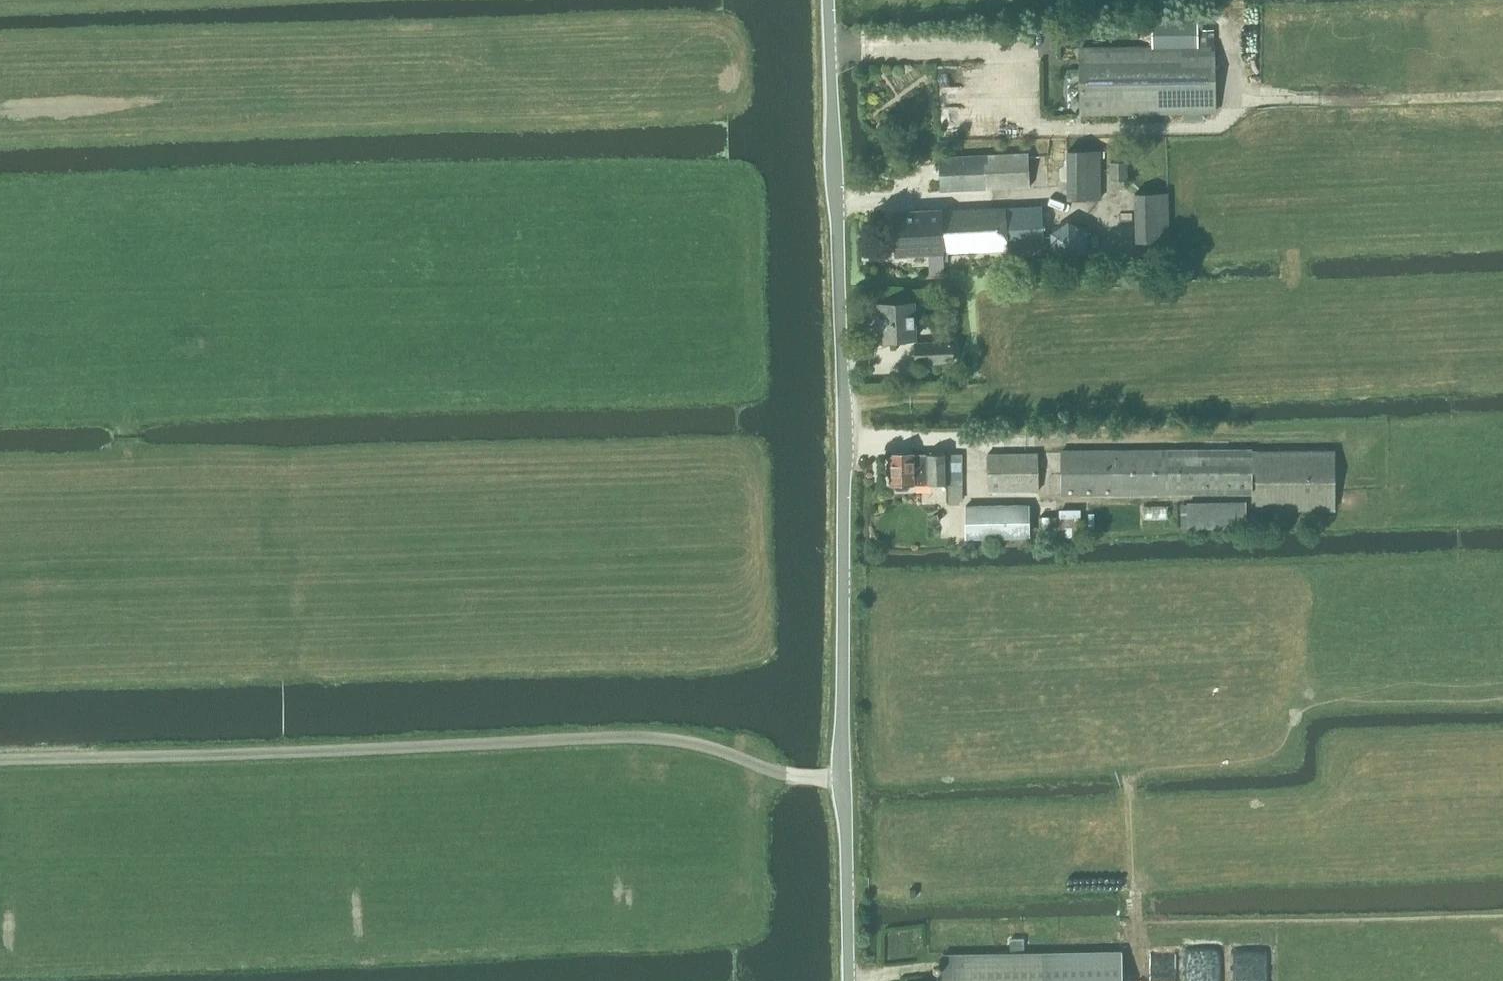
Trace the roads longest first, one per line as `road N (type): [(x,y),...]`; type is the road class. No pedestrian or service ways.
road 1 (tertiary): [(849,980),(832,0)]
road 2 (track): [(832,56),(952,50),(1082,130),(1210,128),(1250,103),(1502,97)]
road 3 (track): [(1088,393),(843,398)]
road 4 (track): [(1136,980),(1128,766)]

